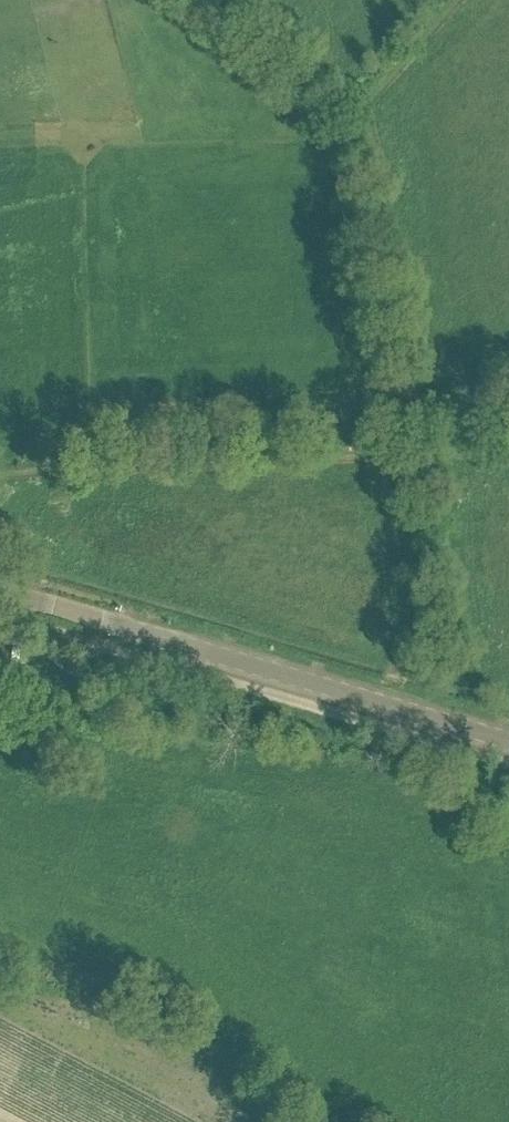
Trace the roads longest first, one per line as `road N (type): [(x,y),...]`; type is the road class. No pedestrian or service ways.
road 1 (tertiary): [(508,743),(0,592)]

